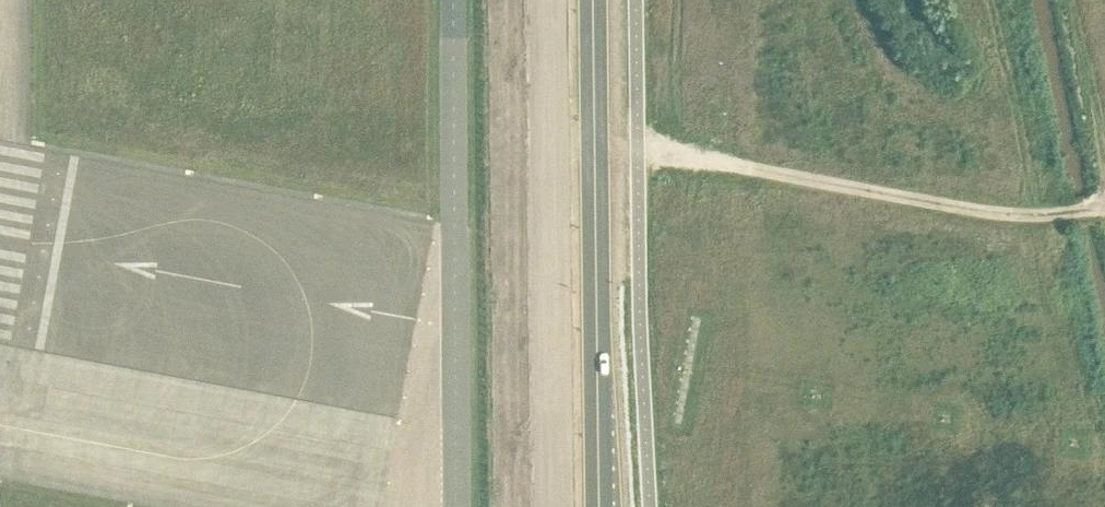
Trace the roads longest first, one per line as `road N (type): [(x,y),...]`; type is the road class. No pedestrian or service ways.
road 1 (primary): [(598,506),(594,0)]
road 2 (primary): [(549,0),(552,506)]
road 3 (unclassified): [(455,506),(453,0)]
road 4 (track): [(638,151),(983,211),(1104,207)]

